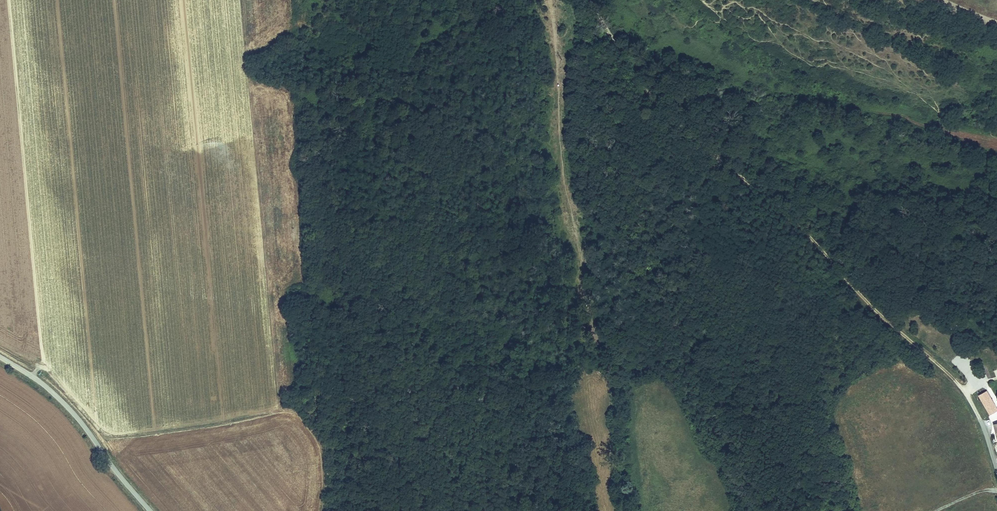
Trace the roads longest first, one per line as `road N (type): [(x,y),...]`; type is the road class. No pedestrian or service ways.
road 1 (track): [(955,381),(792,218),(661,103),(592,0)]
road 2 (unclassified): [(150,510),(50,392),(0,358)]

